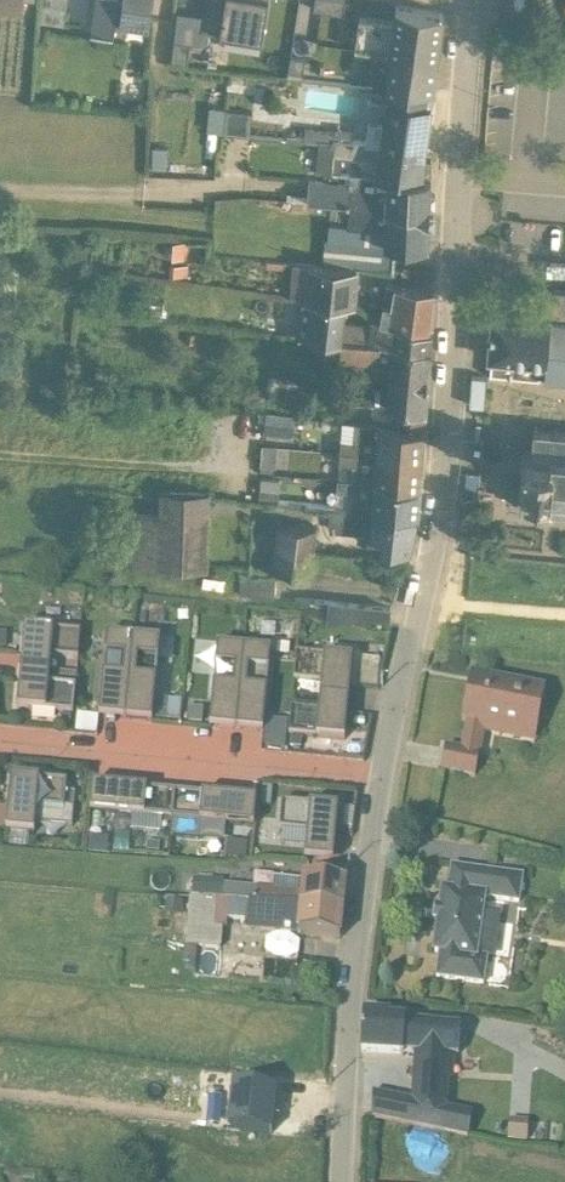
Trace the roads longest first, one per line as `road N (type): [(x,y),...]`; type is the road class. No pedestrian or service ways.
road 1 (residential): [(471,0),(433,533),(383,793)]
road 2 (residential): [(383,793),(348,1015),(341,1181)]
road 3 (residential): [(383,793),(0,754)]

